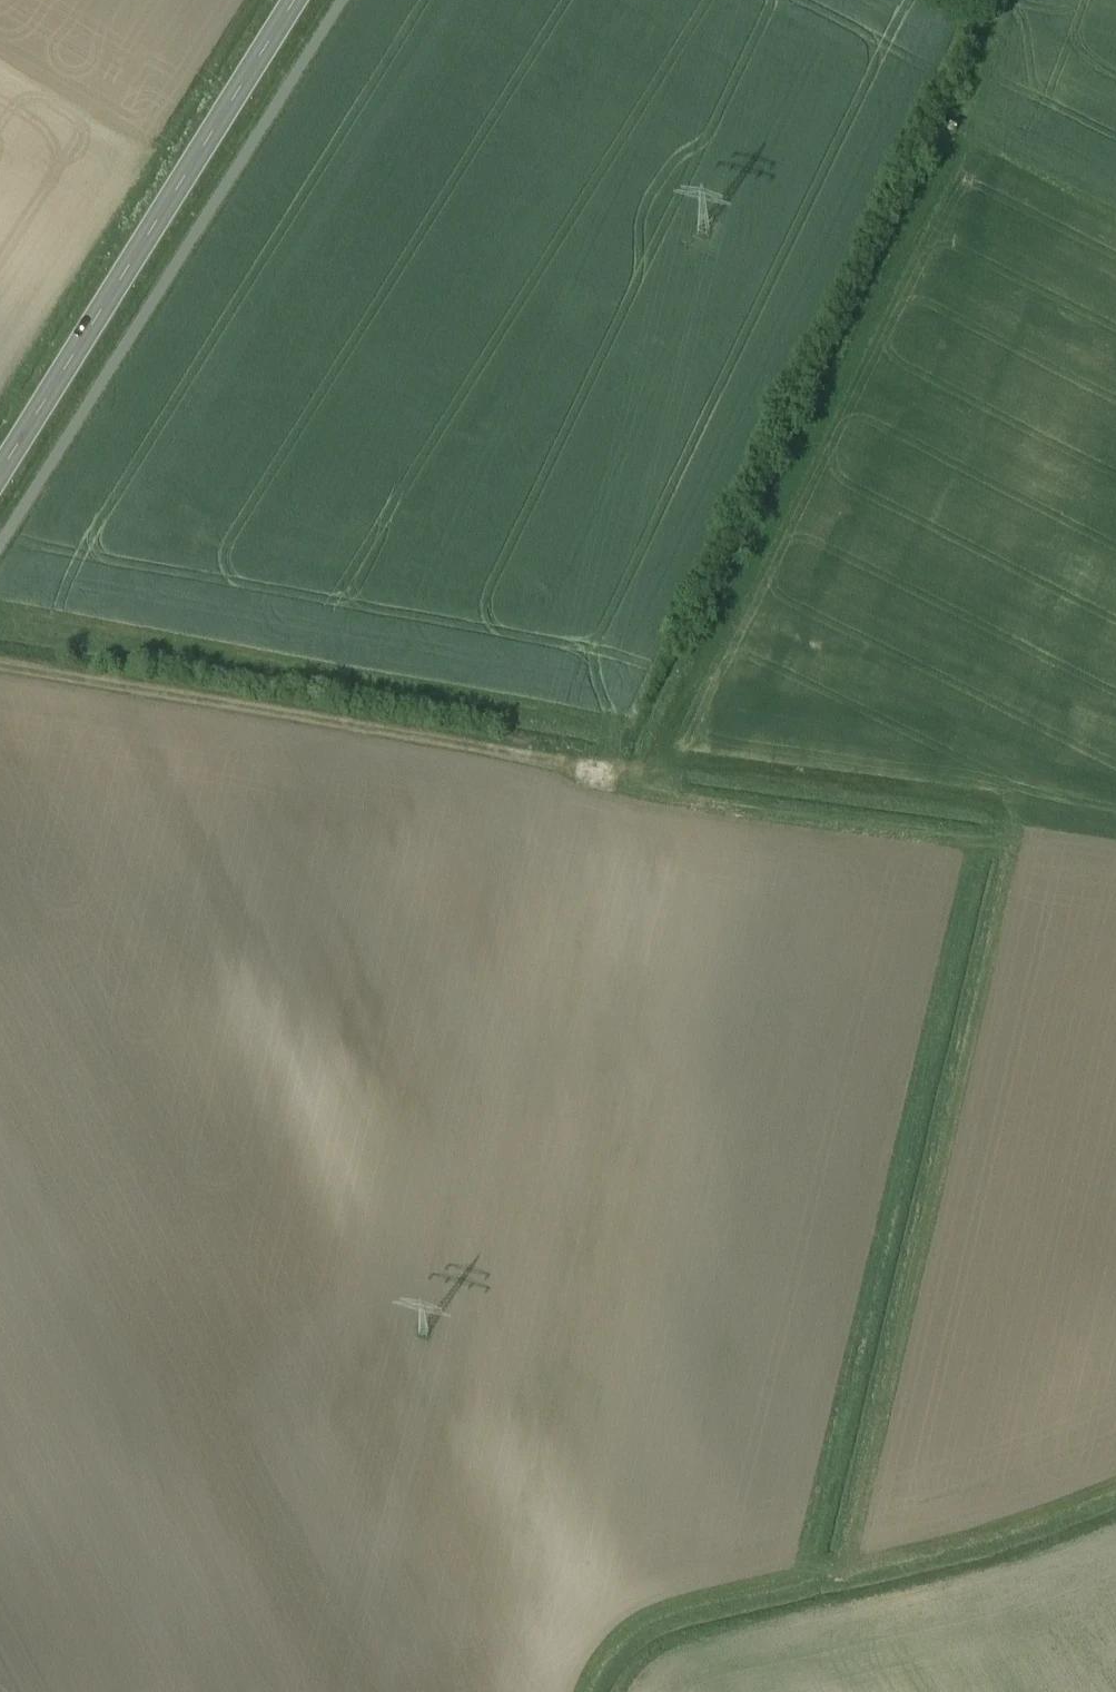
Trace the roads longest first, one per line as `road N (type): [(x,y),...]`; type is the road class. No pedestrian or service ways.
road 1 (track): [(0,664),(559,756)]
road 2 (tertiary): [(297,0),(0,475)]

